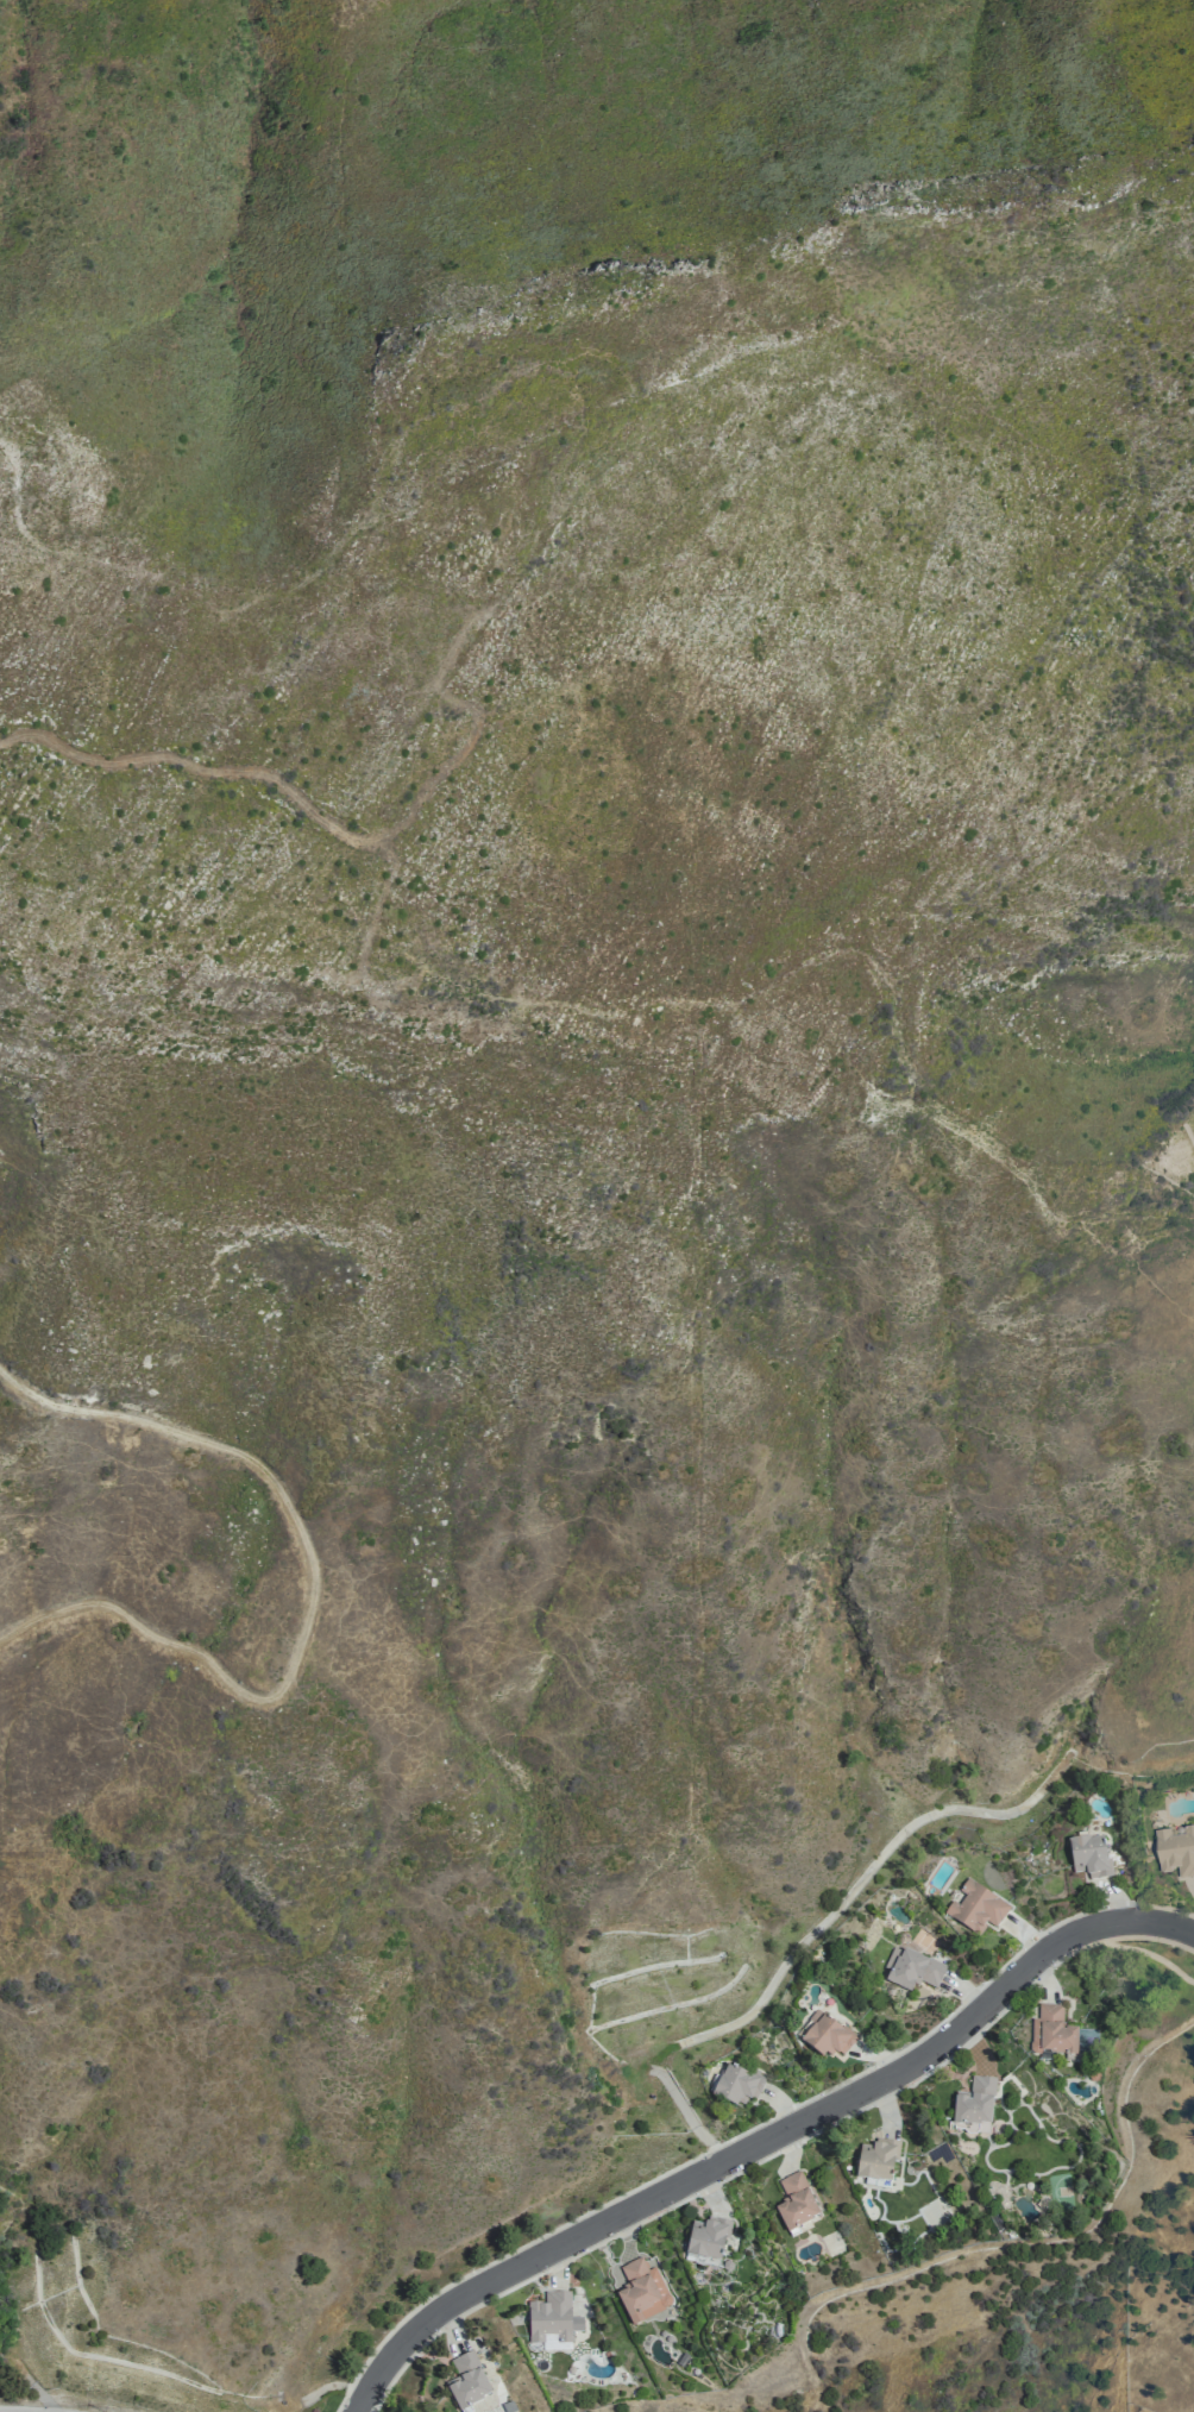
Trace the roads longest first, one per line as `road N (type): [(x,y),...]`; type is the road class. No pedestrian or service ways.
road 1 (residential): [(1193,1933),(1129,1921),(1077,1933),(916,2061),(447,2305),(387,2364),(358,2411)]
road 2 (track): [(0,1637),(58,1604),(105,1607),(163,1634),(257,1698),(283,1695),(318,1579),(283,1489),(254,1464),(153,1424),(37,1397),(0,1366)]
road 3 (track): [(0,742),(40,734),(82,755),(162,754),(243,770),(275,779),(362,836),(384,837),(435,783)]

